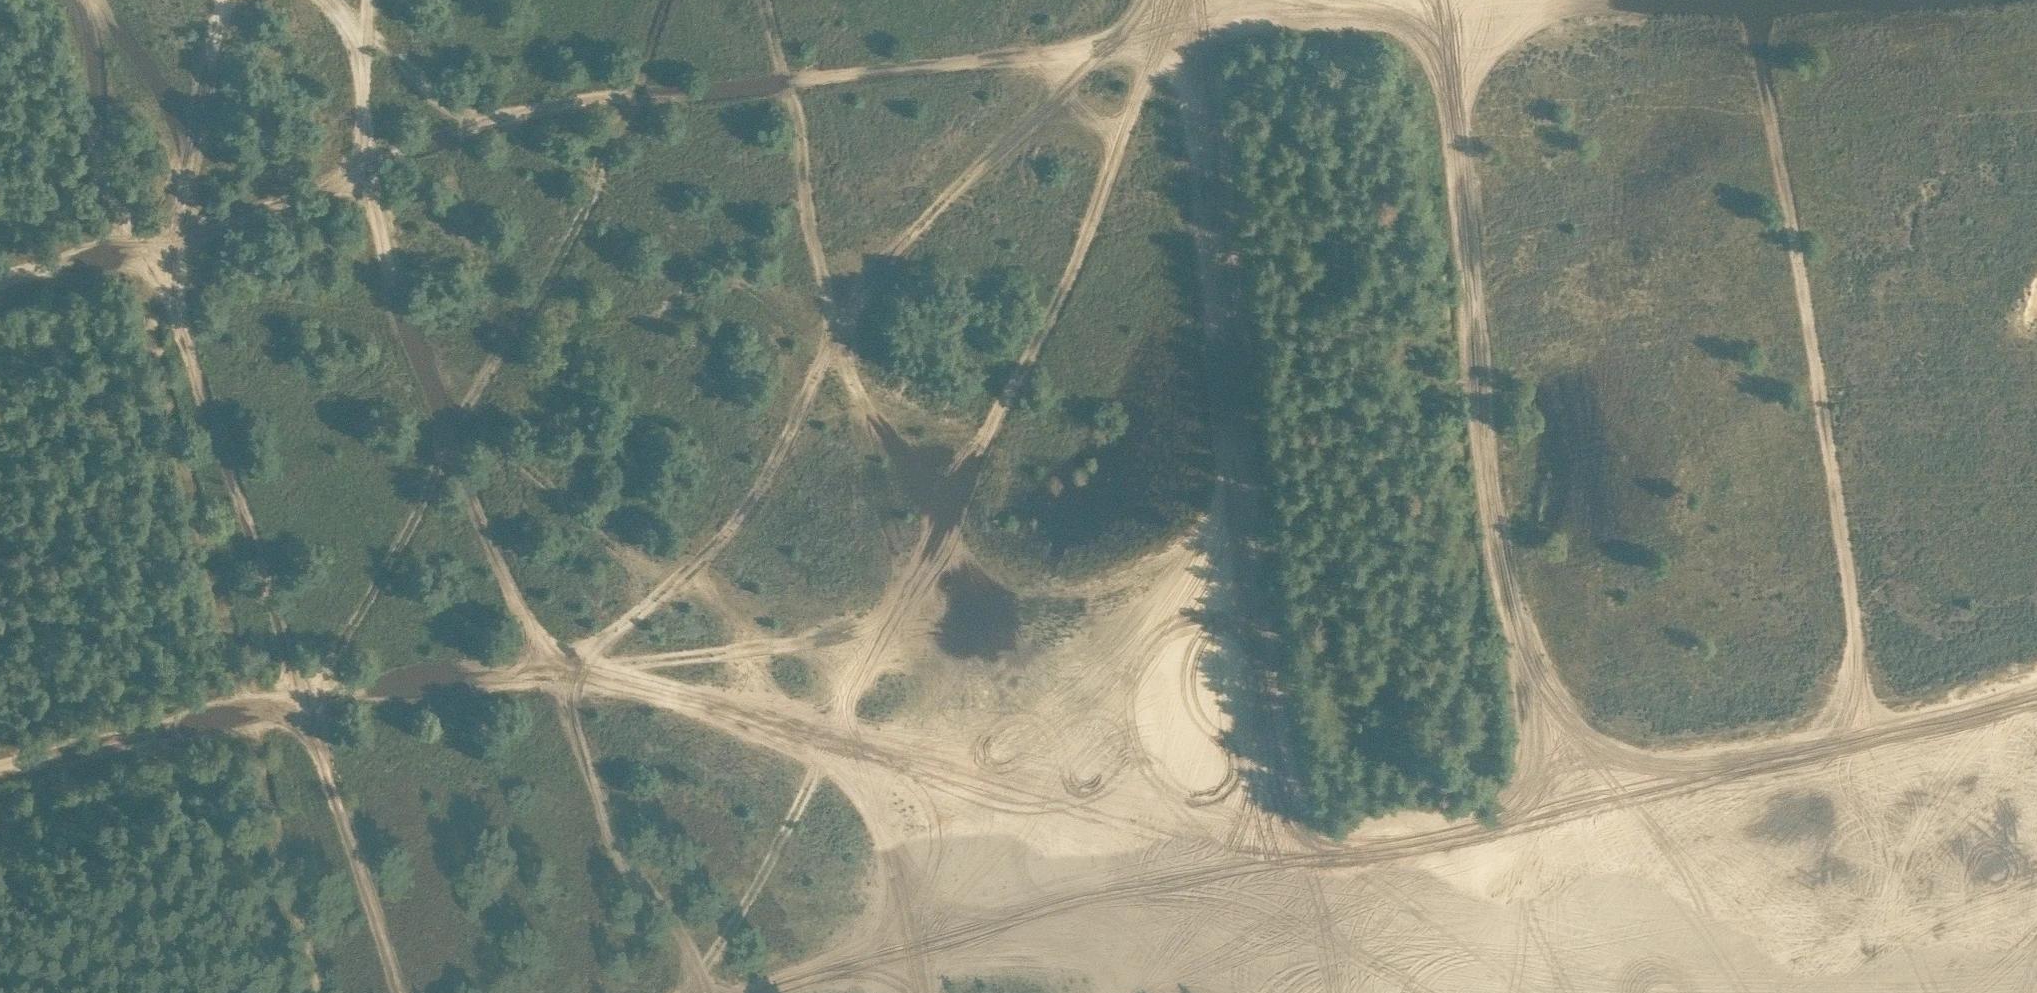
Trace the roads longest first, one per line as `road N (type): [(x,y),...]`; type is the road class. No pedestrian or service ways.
road 1 (track): [(2036,706),(1954,714),(896,945),(762,992)]

